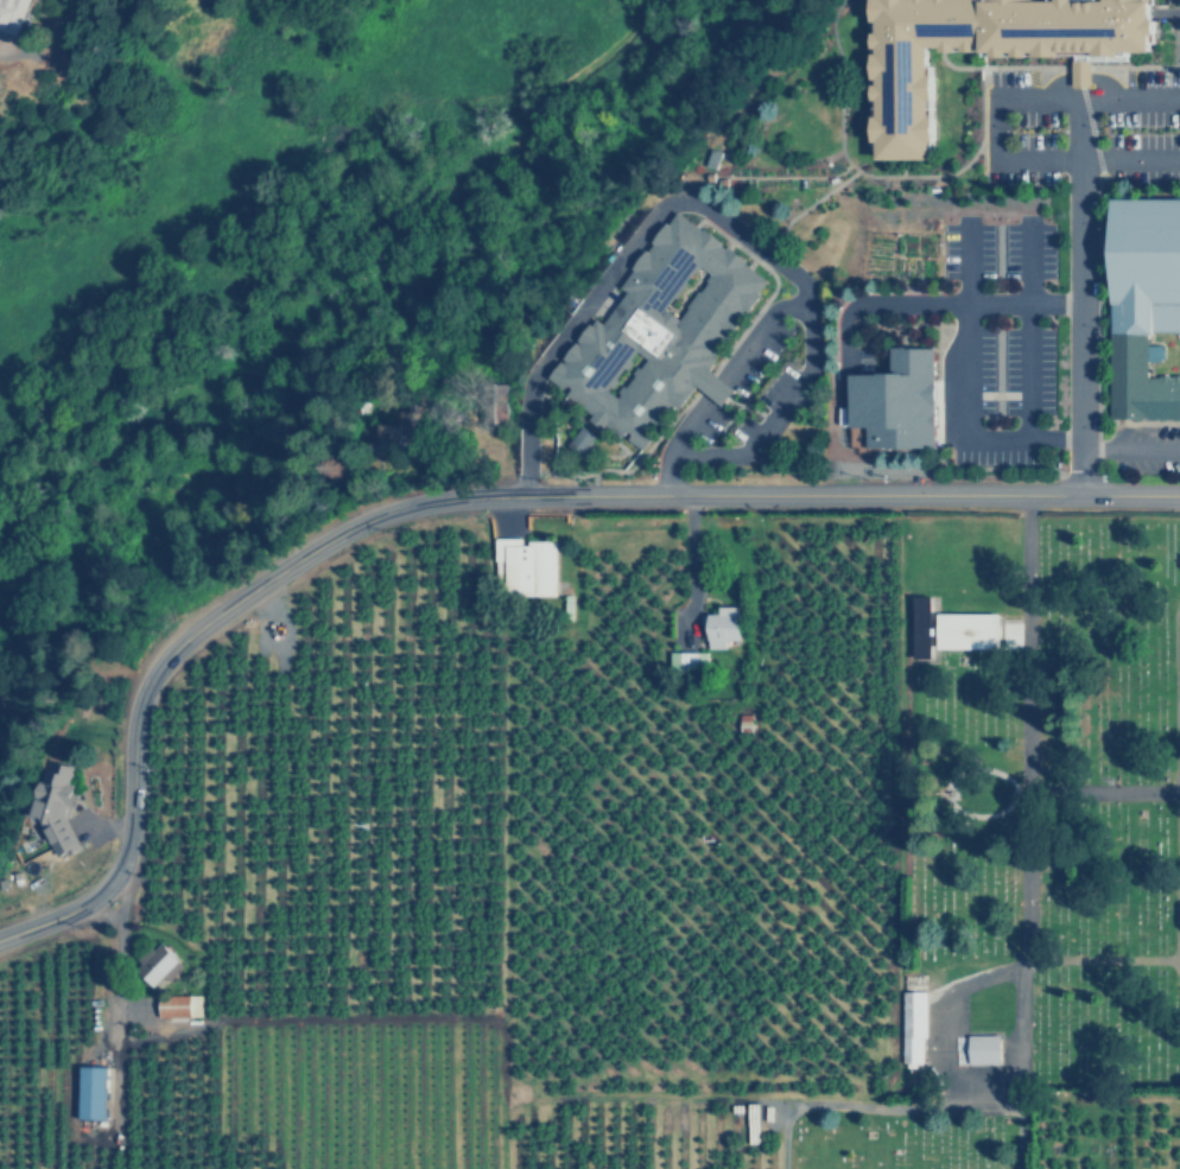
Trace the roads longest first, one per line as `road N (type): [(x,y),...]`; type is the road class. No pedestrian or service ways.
road 1 (tertiary): [(1179,496),(484,495),(383,512),(249,590),(147,672),(134,699),(119,863),(78,907),(0,937)]
road 2 (residential): [(1080,495),(1078,102),(1179,101)]

